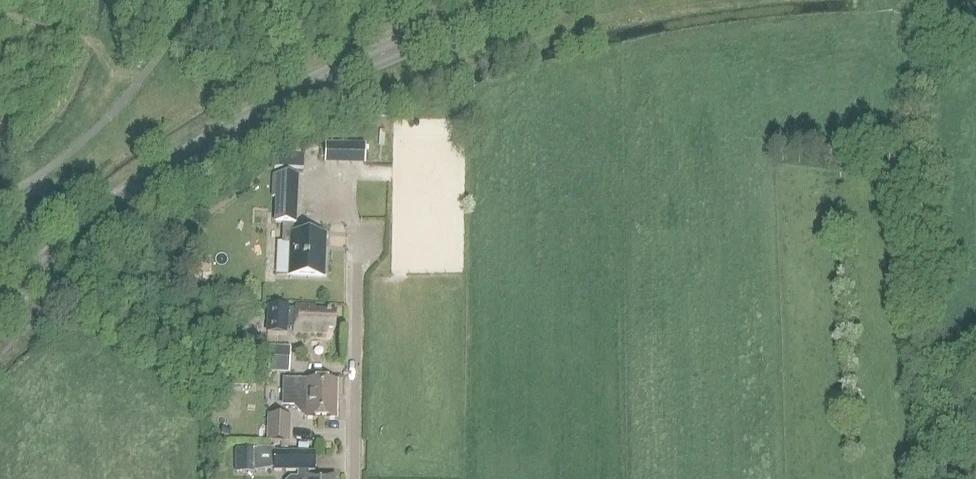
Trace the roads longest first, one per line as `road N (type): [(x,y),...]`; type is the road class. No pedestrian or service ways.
road 1 (tertiary): [(517,0),(311,84),(61,247),(0,311)]
road 2 (unclassified): [(355,478),(360,219)]

